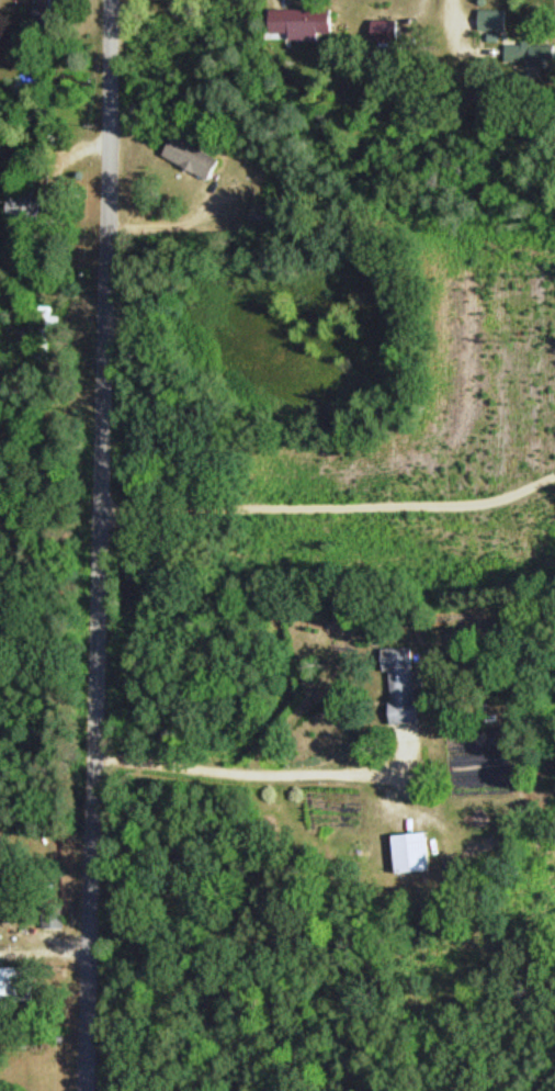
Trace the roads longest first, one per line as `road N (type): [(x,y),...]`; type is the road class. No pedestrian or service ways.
road 1 (residential): [(90,1090),(112,0)]

